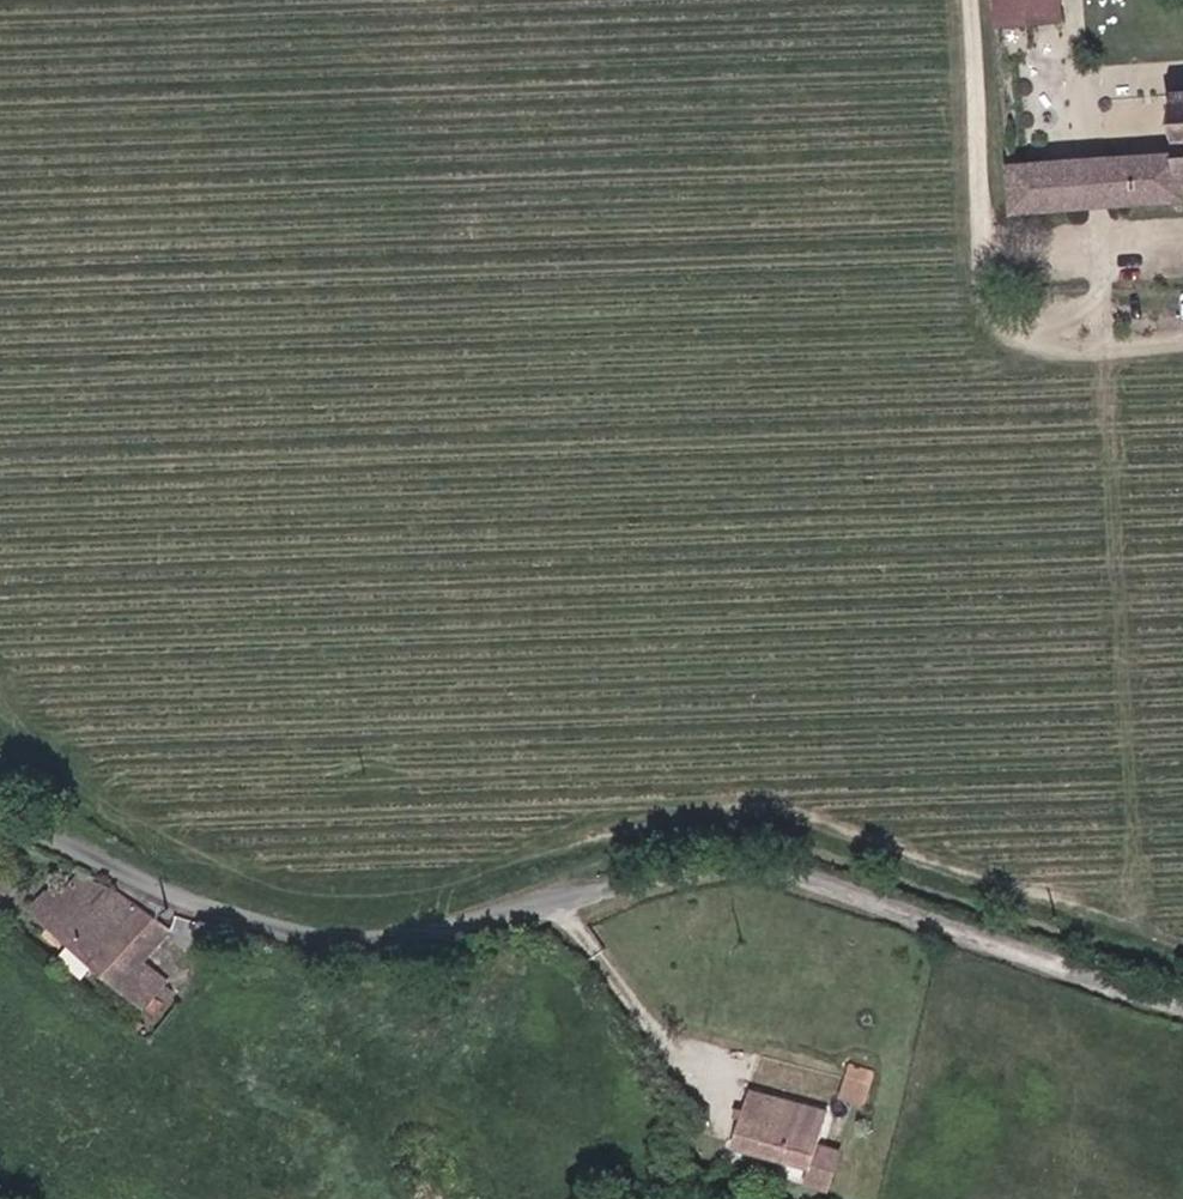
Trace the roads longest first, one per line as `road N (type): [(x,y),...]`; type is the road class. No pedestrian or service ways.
road 1 (track): [(0,793),(331,936),(770,865),(1182,1002)]

